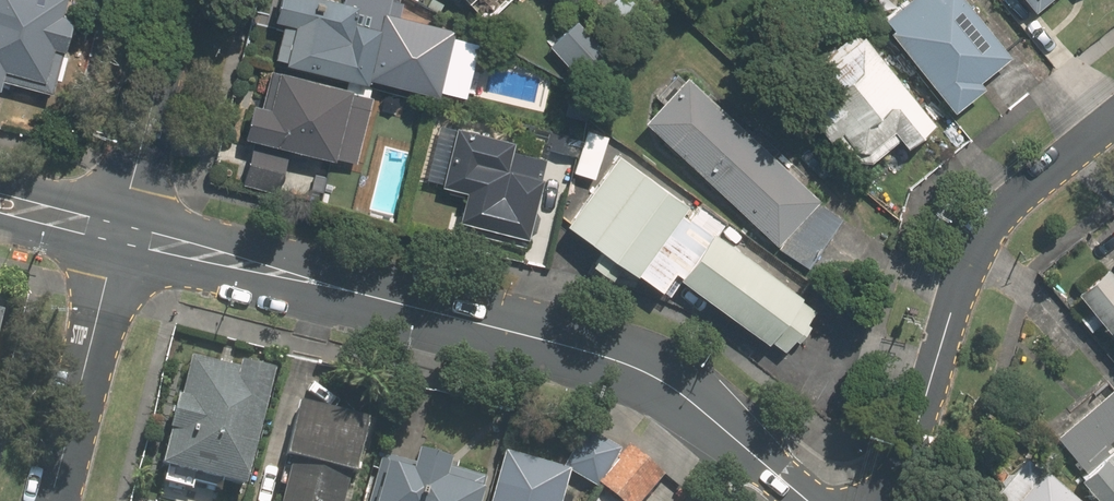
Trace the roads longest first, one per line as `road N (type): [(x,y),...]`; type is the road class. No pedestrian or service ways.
road 1 (secondary): [(807,500),(687,398),(641,369),(120,231)]
road 2 (residential): [(892,500),(960,270),(993,218),(1113,115)]
road 3 (residential): [(120,231),(52,500)]
road 4 (residential): [(186,0),(120,231)]
road 5 (secondary): [(120,231),(0,202)]

